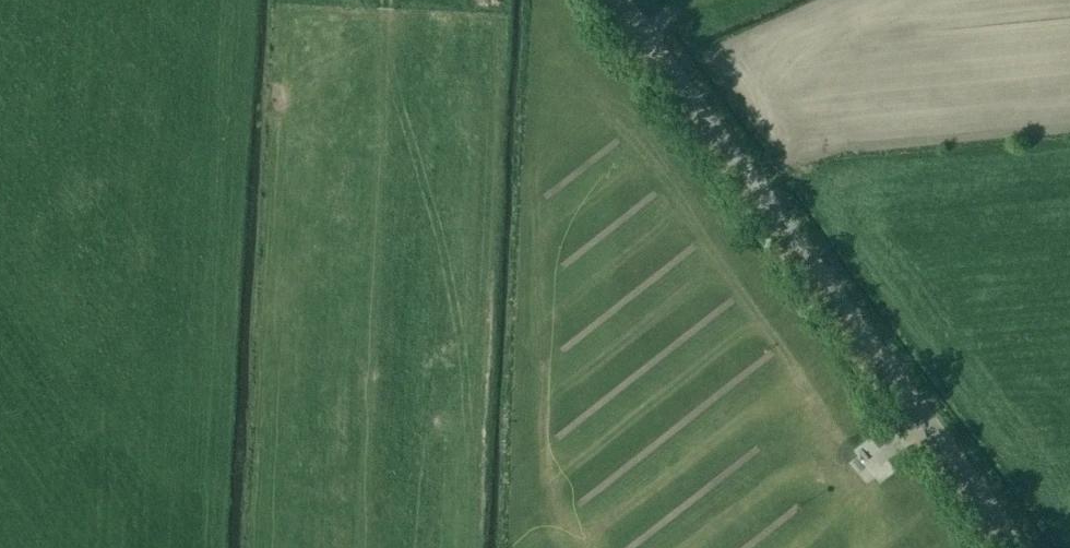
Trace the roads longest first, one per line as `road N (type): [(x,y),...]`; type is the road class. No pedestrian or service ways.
road 1 (unclassified): [(1020,547),(623,0)]

